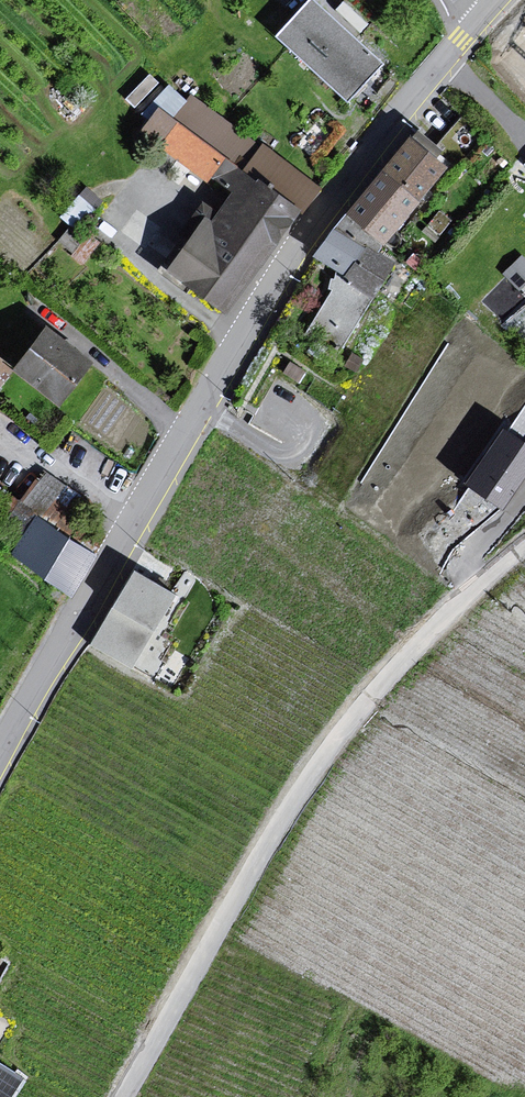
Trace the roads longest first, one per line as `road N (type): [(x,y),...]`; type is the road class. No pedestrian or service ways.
road 1 (residential): [(0,751),(321,217),(487,9)]
road 2 (unclassified): [(122,1096),(333,738),(524,548)]

